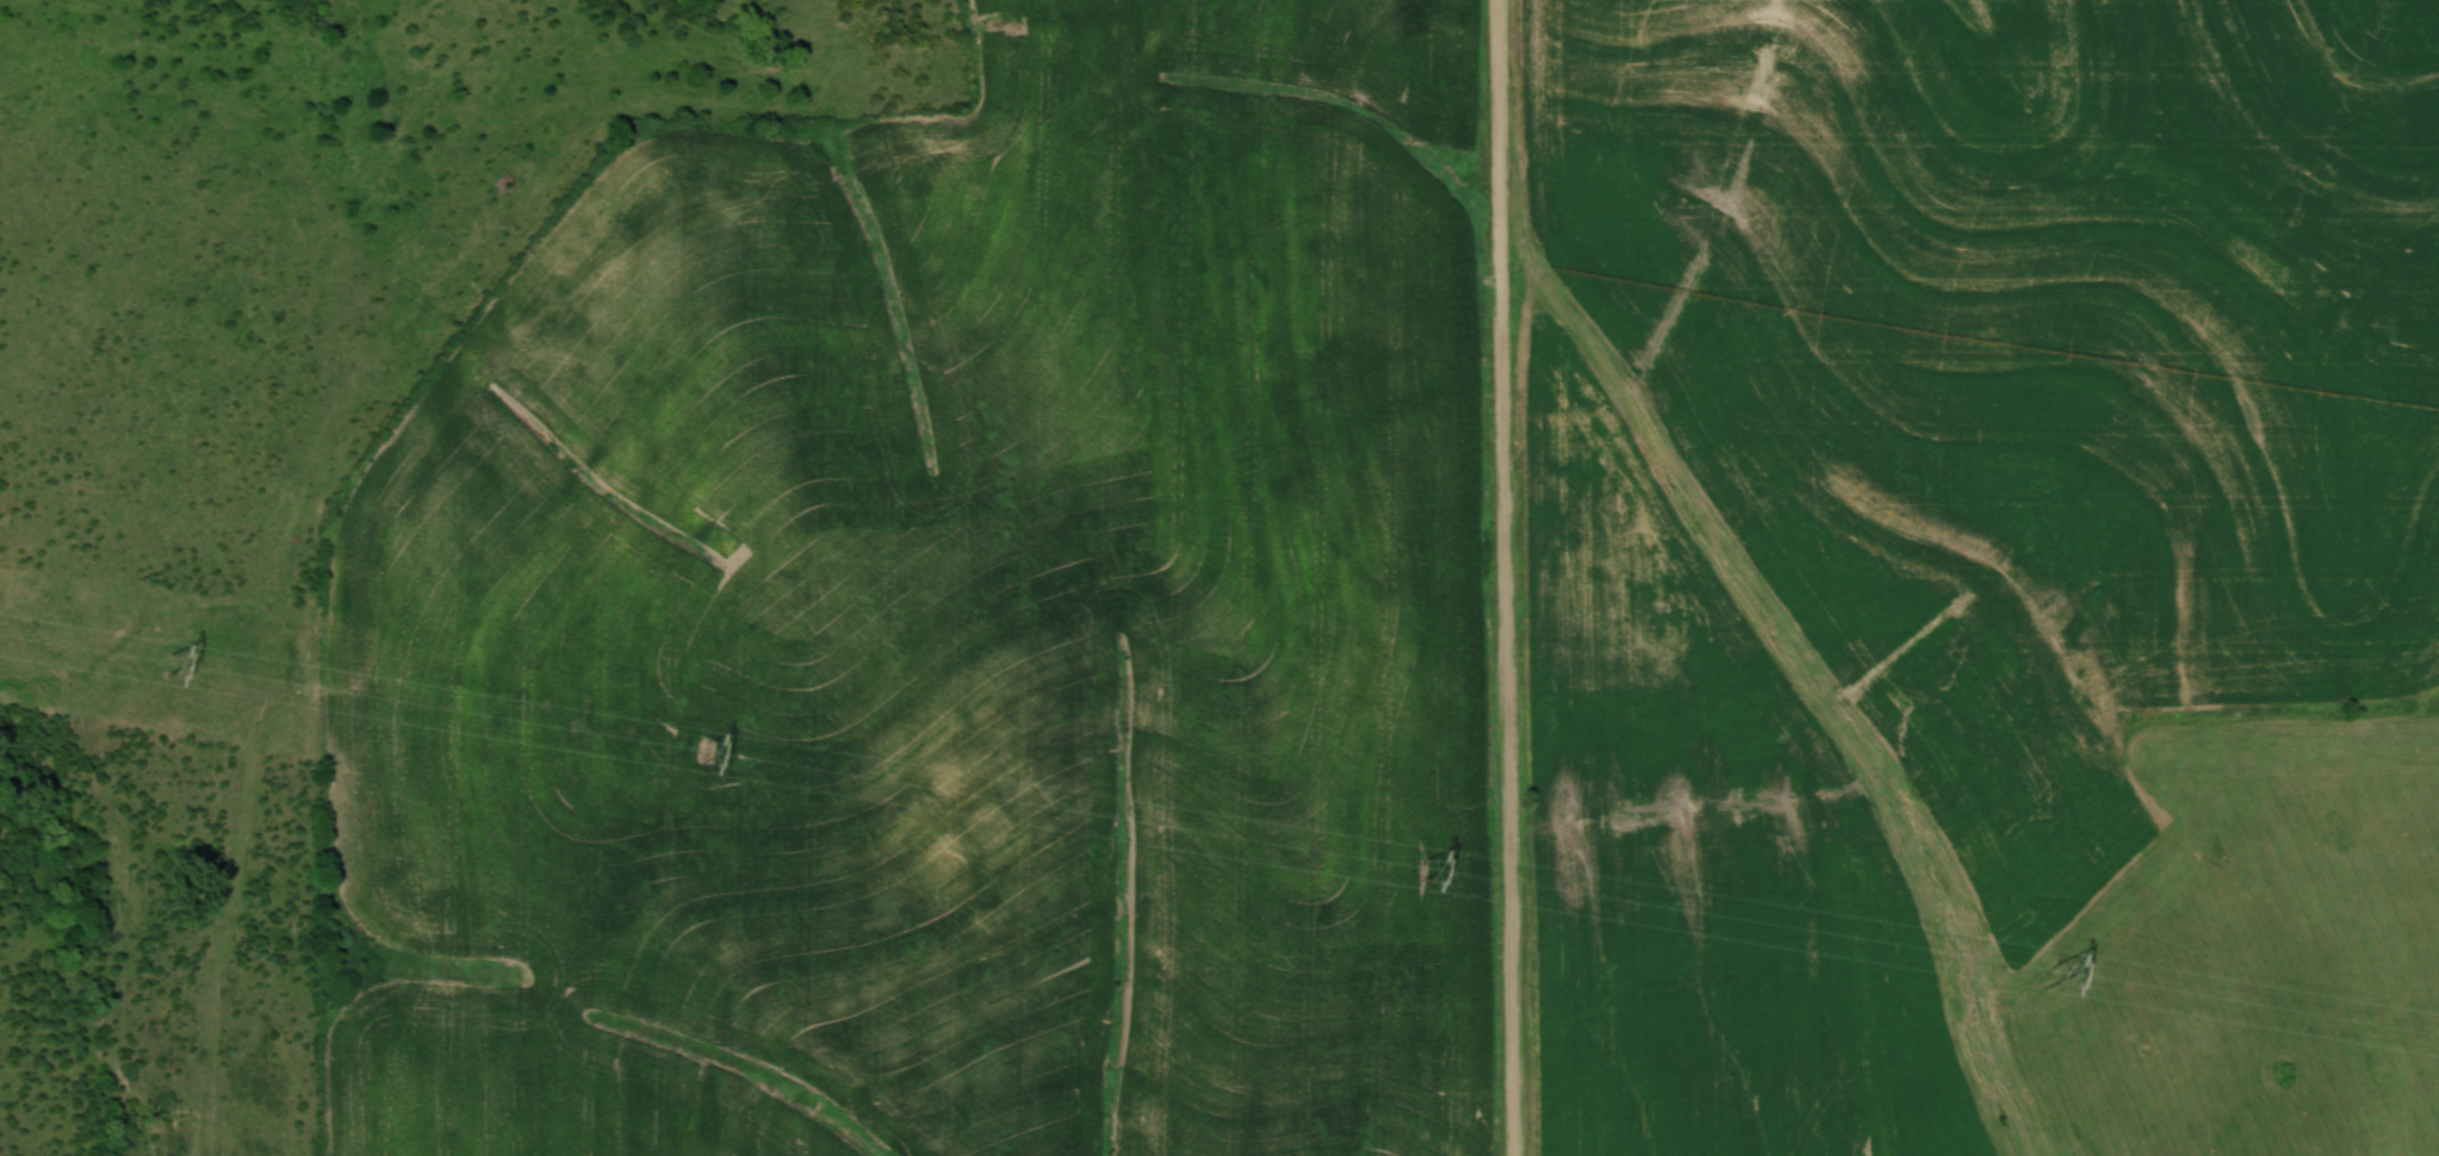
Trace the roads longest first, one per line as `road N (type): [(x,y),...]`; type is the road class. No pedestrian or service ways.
road 1 (residential): [(1498,0),(1515,1155)]

